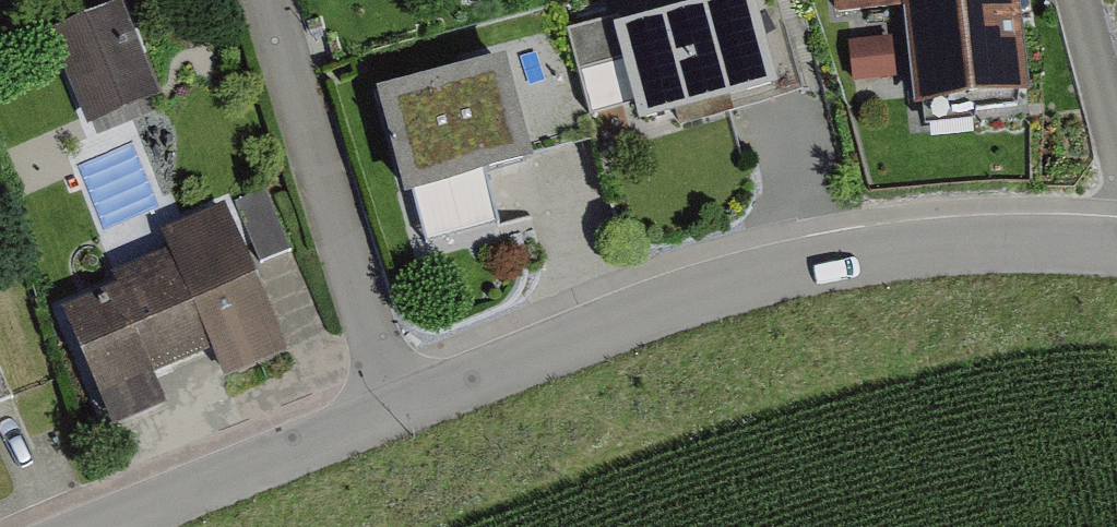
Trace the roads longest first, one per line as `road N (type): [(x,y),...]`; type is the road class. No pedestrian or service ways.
road 1 (residential): [(397,407),(694,292),(847,256),(993,242),(1116,244)]
road 2 (residential): [(397,407),(266,0)]
road 3 (residential): [(96,526),(397,407)]
road 4 (residential): [(1116,138),(1080,0)]

